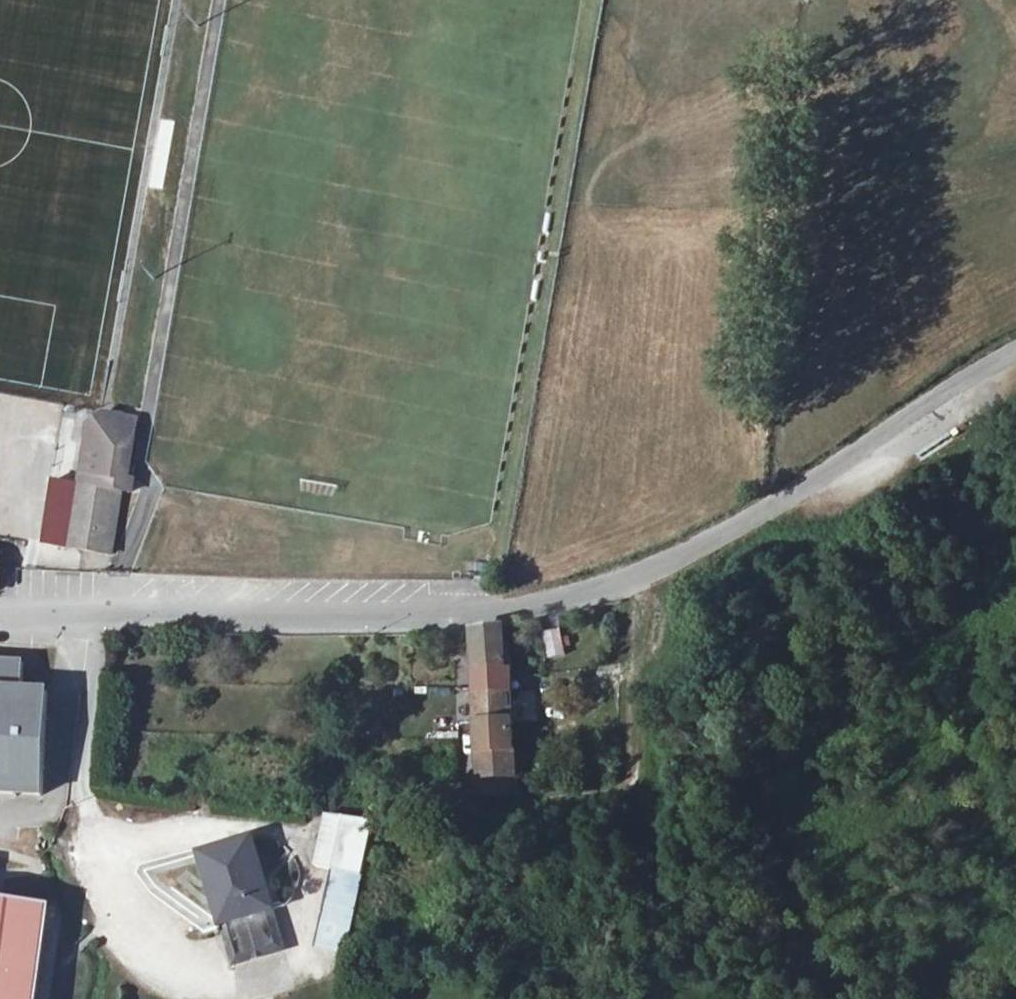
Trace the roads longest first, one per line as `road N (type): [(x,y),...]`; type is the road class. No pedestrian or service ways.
road 1 (unclassified): [(0,615),(482,612),(600,593),(683,558),(1015,353)]

